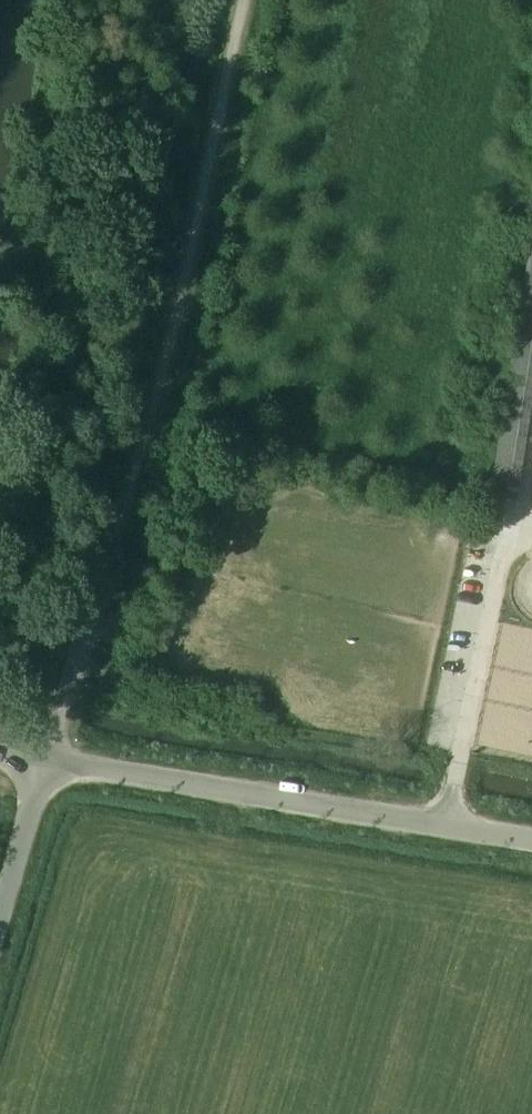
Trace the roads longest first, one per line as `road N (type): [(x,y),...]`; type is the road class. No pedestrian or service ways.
road 1 (unclassified): [(531,841),(48,762),(0,929)]
road 2 (track): [(245,0),(152,412)]
road 3 (track): [(152,412),(48,762)]

